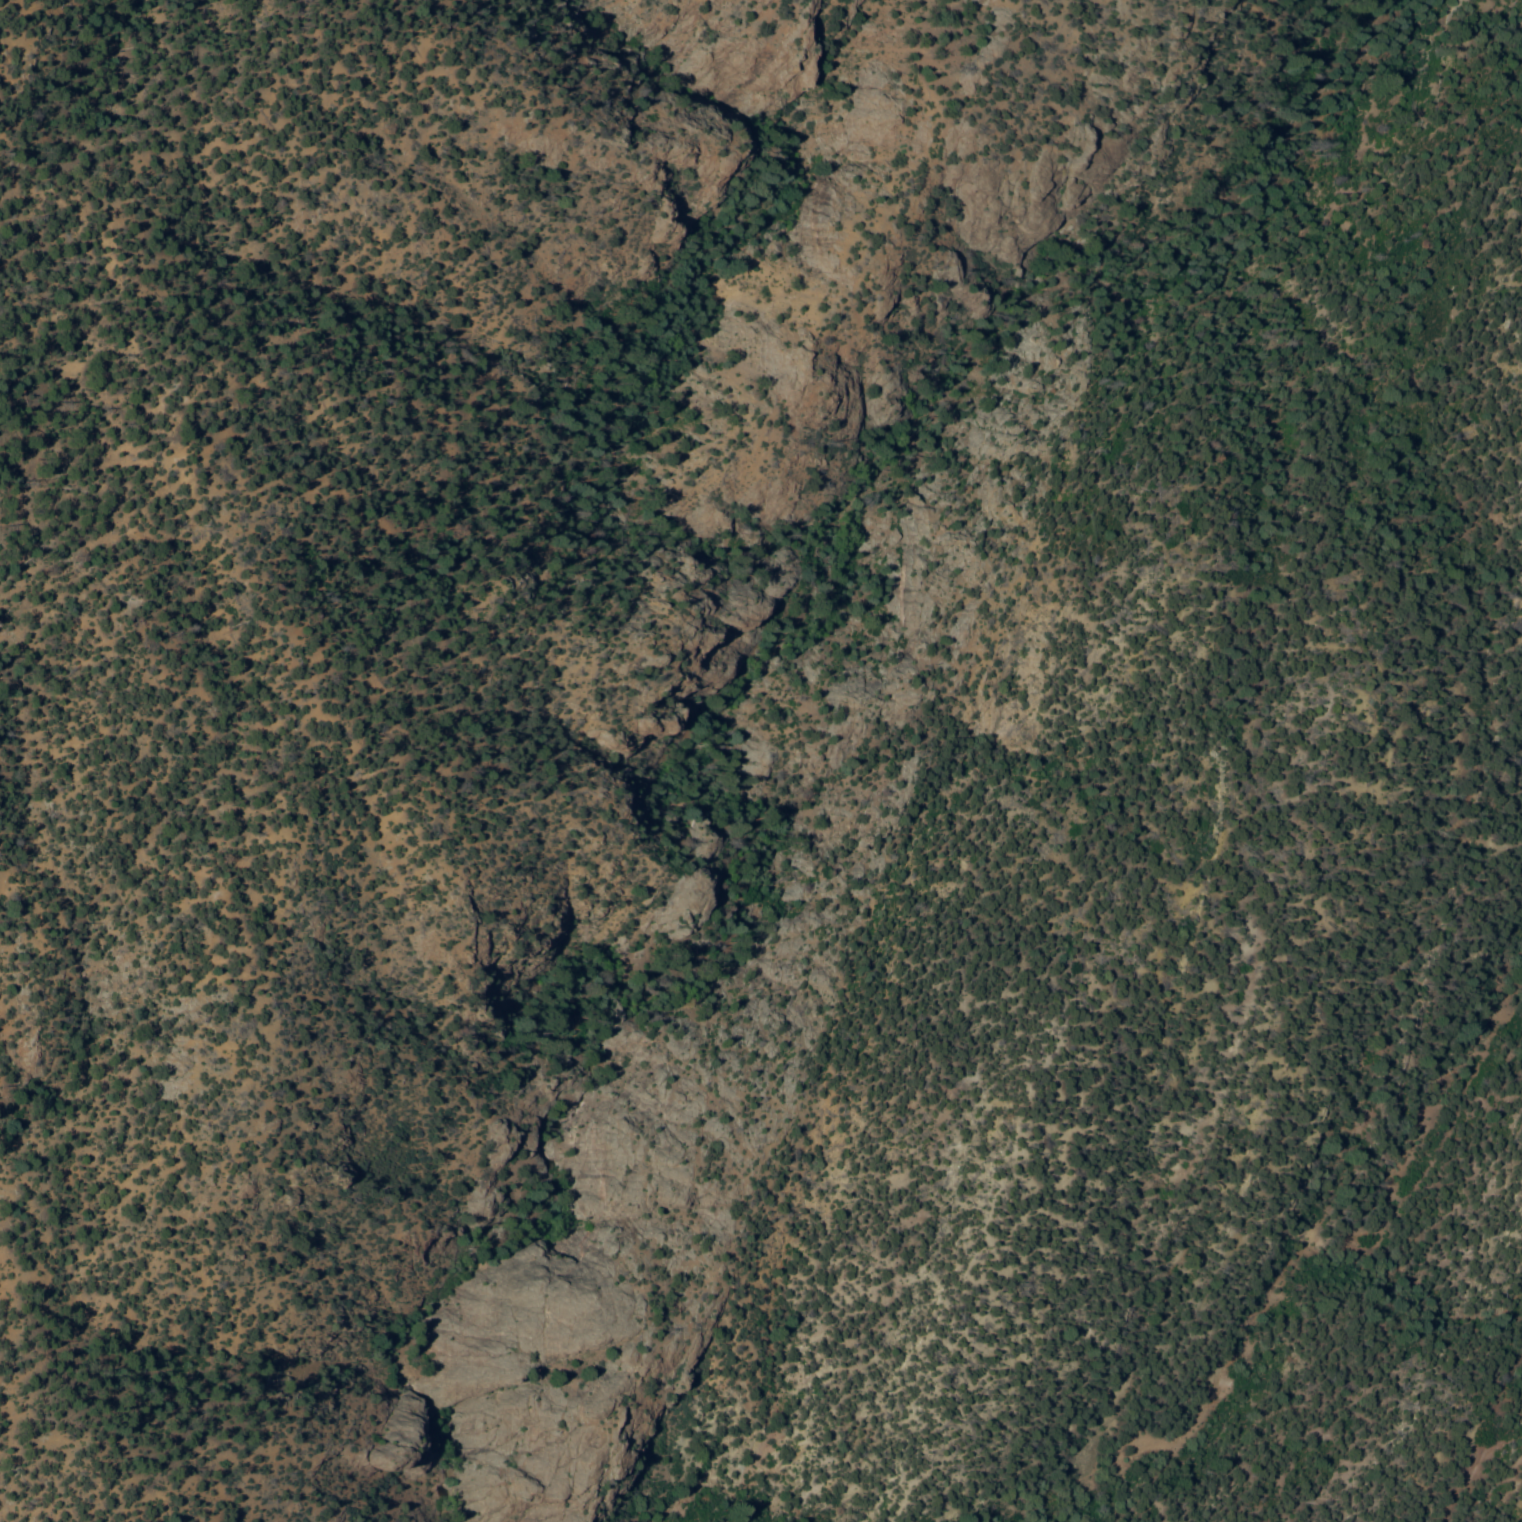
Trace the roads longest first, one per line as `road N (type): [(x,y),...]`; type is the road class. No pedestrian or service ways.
road 1 (track): [(1521,938),(1454,1075),(1344,1254),(1289,1263),(1158,1453),(1112,1472),(1136,1521)]

